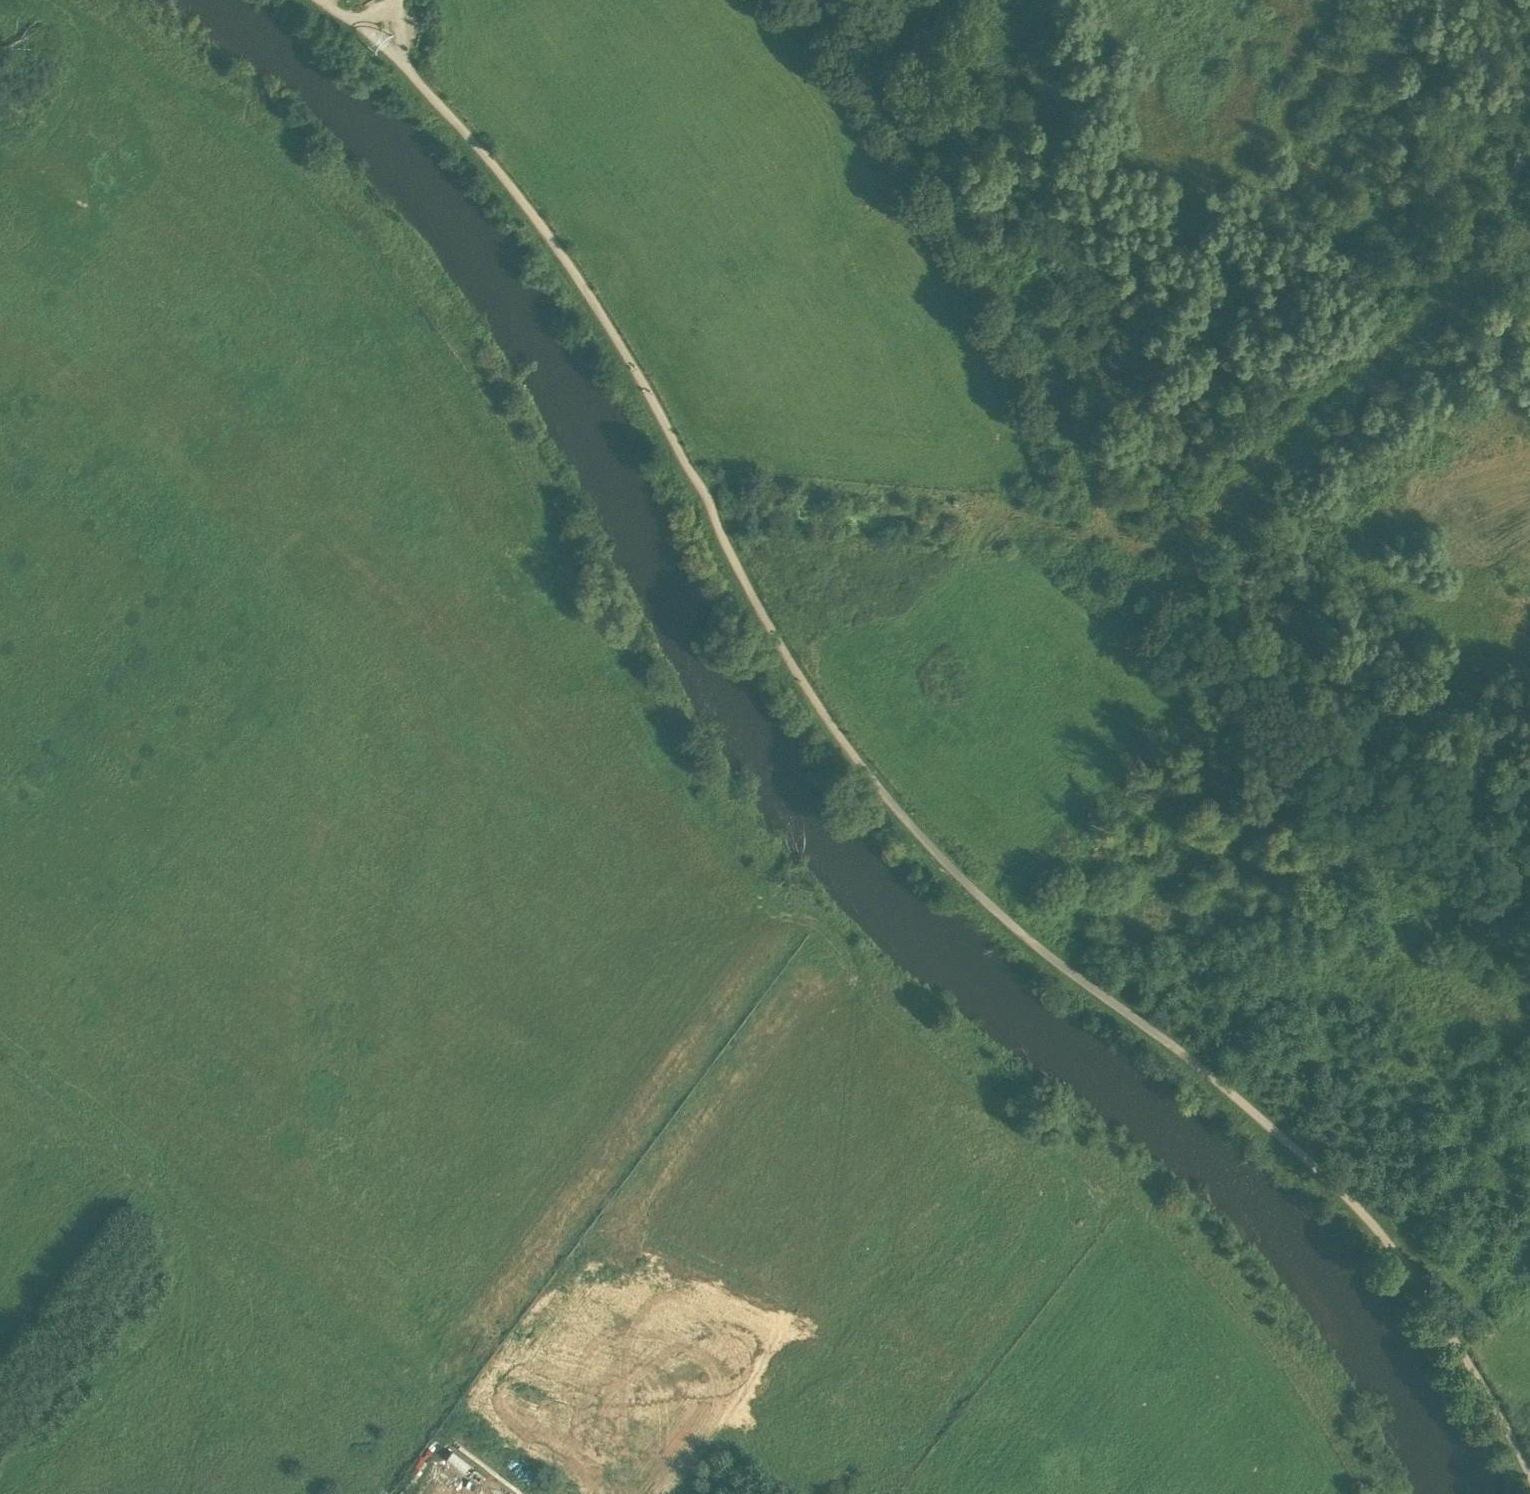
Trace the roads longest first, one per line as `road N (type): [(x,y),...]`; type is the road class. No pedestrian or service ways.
road 1 (track): [(320,0),(474,132),(580,267),(661,395),(818,691),(876,776),(948,860),(1049,956),(1155,1029),(1356,1199),(1421,1277),(1529,1444)]
road 2 (track): [(556,1493),(15,1080)]

